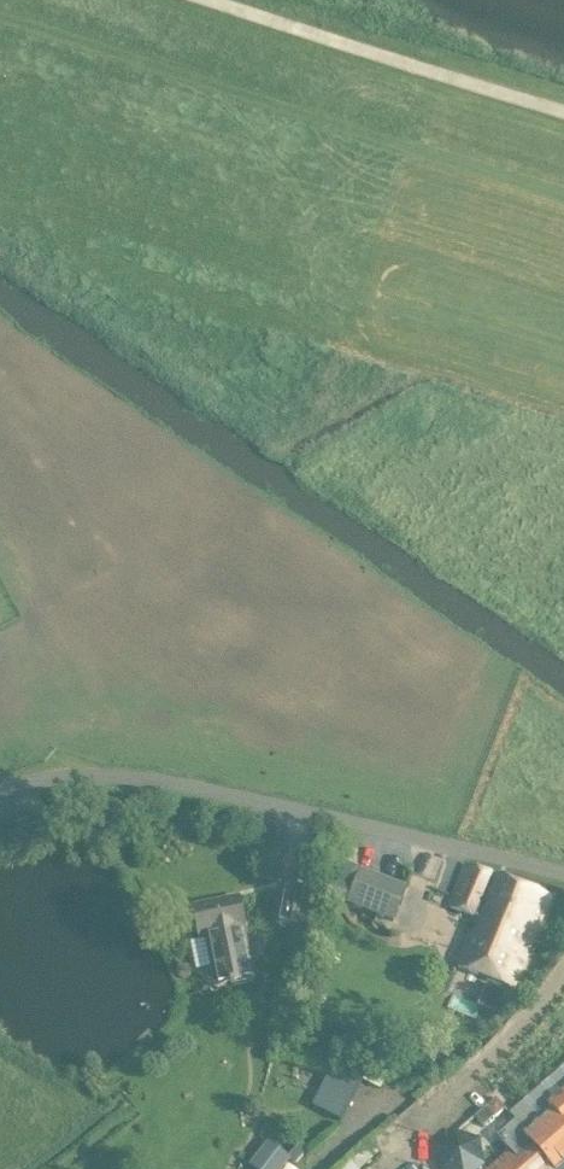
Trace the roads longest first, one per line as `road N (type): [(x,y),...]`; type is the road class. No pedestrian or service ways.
road 1 (track): [(563,195),(0,13)]
road 2 (unclassified): [(0,786),(102,773),(172,780),(563,872)]

